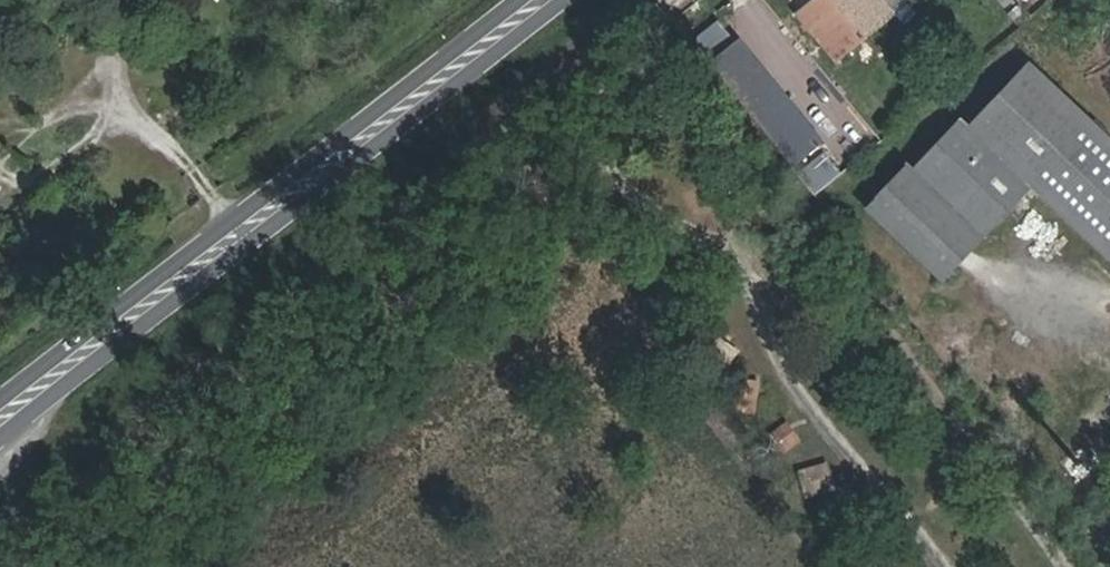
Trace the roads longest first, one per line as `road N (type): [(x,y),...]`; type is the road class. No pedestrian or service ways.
road 1 (primary): [(0,439),(564,0)]
road 2 (primary): [(516,0),(0,399)]

